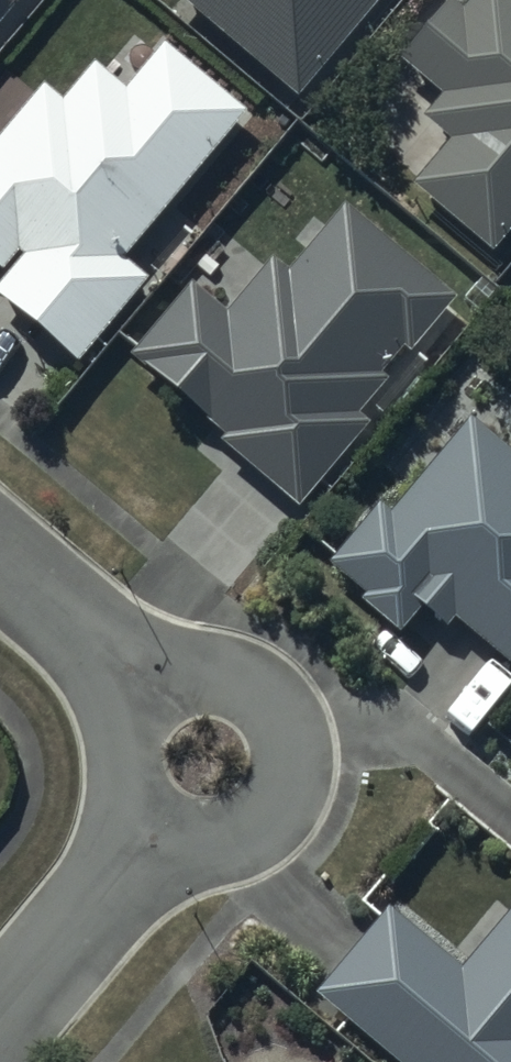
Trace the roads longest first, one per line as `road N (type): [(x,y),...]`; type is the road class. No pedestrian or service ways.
road 1 (residential): [(107,672),(224,674),(265,693),(281,720),(288,767),(279,804),(244,830),(115,846)]
road 2 (residential): [(0,1014),(66,935),(115,846)]
road 3 (residential): [(115,846),(122,709),(107,672)]
road 4 (residential): [(107,672),(0,570)]

